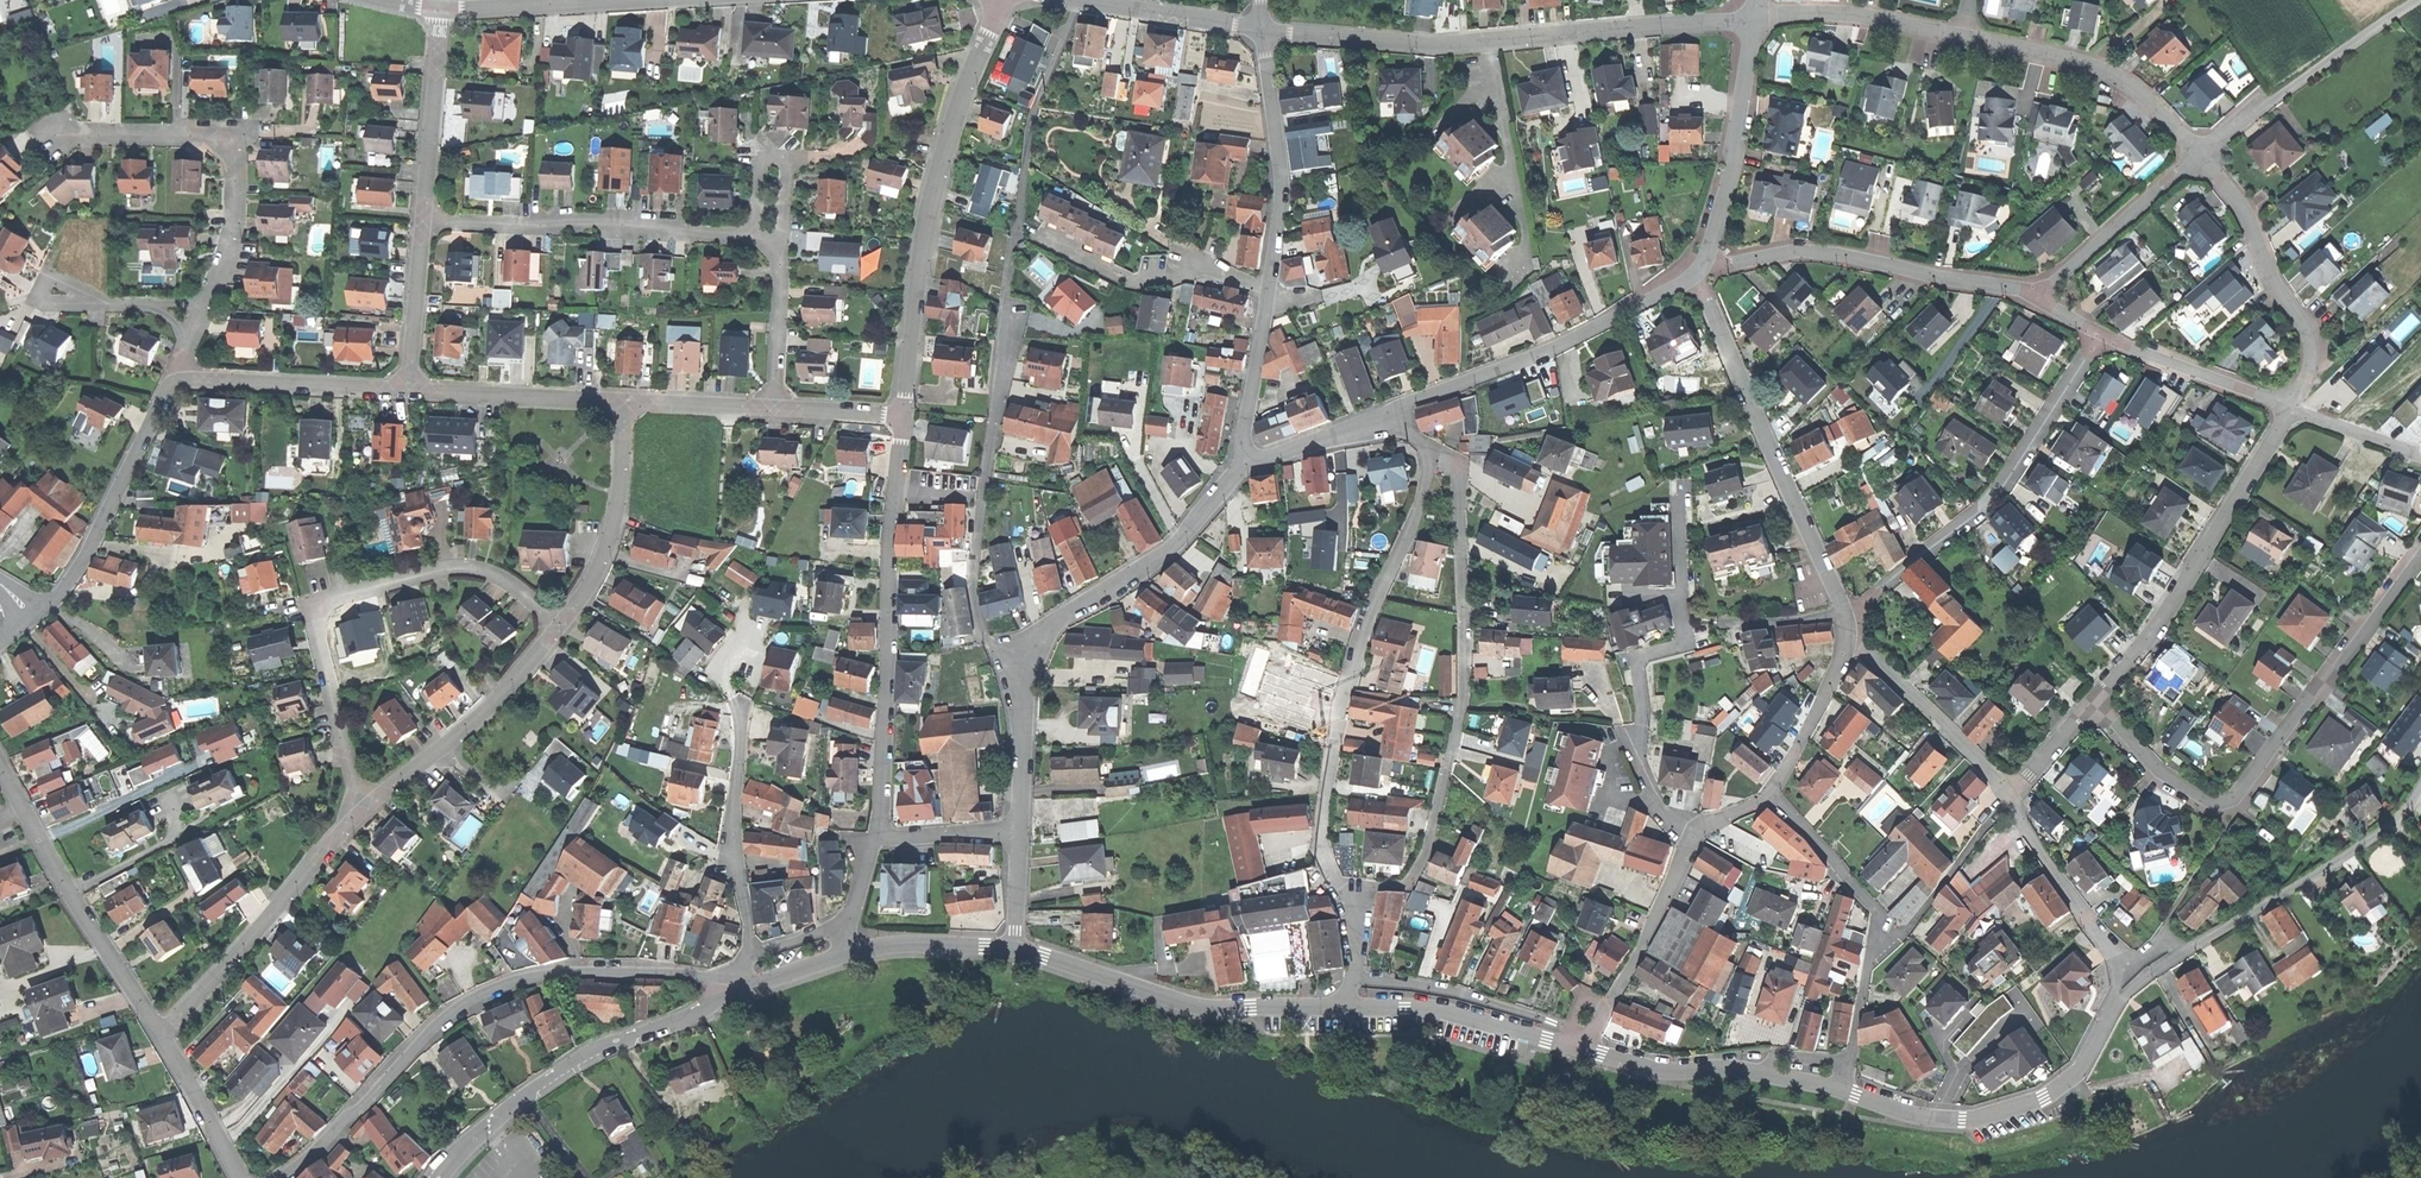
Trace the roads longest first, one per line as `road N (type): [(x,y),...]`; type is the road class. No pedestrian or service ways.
road 1 (residential): [(1396,411),(1427,452),(1429,470),(1358,642),(1323,812),(1324,854),(1353,915),(1351,977)]
road 2 (residential): [(743,992),(657,973),(527,979),(474,1002),(429,1033),(284,1177)]
road 3 (residential): [(1024,663),(985,639),(972,581),(1020,192)]
road 4 (residential): [(1262,30),(1468,43),(1755,18)]
road 5 (residential): [(2098,702),(2159,772),(2209,803),(2229,802),(2420,555)]
road 6 (residential): [(558,627),(509,583),(478,569),(444,569),(328,600),(316,618),(352,783),(367,811)]
road 7 (residential): [(1243,467),(1280,206),(1262,30)]
road 8 (residential): [(900,420),(911,301),(943,149),(1004,0)]
road 9 (residential): [(877,837),(900,420)]
road 10 (residential): [(2102,337),(1996,491),(1863,602),(1844,609)]
road 11 (residential): [(1844,609),(1693,279)]
road 12 (residential): [(438,1177),(516,1101),(602,1049),(743,992)]
road 13 (residential): [(199,310),(223,265),(235,204),(233,155),(218,139),(48,133)]
road 14 (residential): [(2289,408),(2160,625),(2098,702)]
road 15 (residential): [(1014,949),(1204,1006),(1347,1005)]
road 16 (residential): [(425,220),(765,237)]
road 17 (residential): [(1707,259),(1831,255),(2038,296)]
road 18 (residential): [(1396,411),(1595,331),(1693,279)]
road 19 (residential): [(1842,1091),(1928,1118),(2003,1113),(2072,1080),(2108,1007)]
road 20 (residential): [(1595,1034),(1693,841),(1770,795)]
road 21 (residential): [(0,769),(157,1030)]
road 22 (residential): [(157,1030),(182,1014),(367,811)]
road 23 (residential): [(1024,663),(1061,617),(1175,544),(1243,467)]
road 24 (residential): [(2199,157),(2239,205),(2269,275),(2306,329),(2310,357),(2289,408)]
road 25 (residential): [(2191,948),(2394,824),(2420,788)]
road 26 (residential): [(741,711),(735,803),(748,929),(743,992)]
road 27 (residential): [(32,613),(58,594),(175,380)]
road 28 (residential): [(1964,36),(2116,77),(2199,157)]
road 29 (residential): [(367,811),(497,703),(558,627)]
road 30 (residential): [(1585,1053),(1672,1071),(1752,1070),(1842,1091)]
road 31 (residential): [(1351,977),(1460,993),(1595,1034)]
road 32 (residential): [(1707,259),(1737,145),(1755,18)]
road 33 (residential): [(1347,1005),(1462,1016),(1585,1053)]
road 34 (residential): [(558,627),(607,551),(624,404)]
road 35 (residential): [(175,380),(408,390)]
road 36 (residential): [(2009,795),(1848,636)]
road 37 (residential): [(408,390),(624,404)]
road 38 (residential): [(2118,976),(2112,949),(2009,795)]
road 39 (residential): [(2038,296),(2199,157)]
road 40 (residential): [(425,220),(442,9)]
road 41 (residential): [(1755,18),(1845,13),(1964,36)]
road 42 (residential): [(1870,948),(1906,931),(2009,795)]
road 43 (residential): [(442,9),(645,0)]
road 44 (residential): [(2102,337),(2289,408)]
road 45 (residential): [(1069,0),(1262,30)]
road 46 (residential): [(1870,948),(1876,914),(1770,795)]
road 47 (track): [(2269,104),(2420,0)]
road 48 (residential): [(765,237),(781,259),(774,412)]
road 49 (residential): [(1770,795),(1789,771),(1848,636)]
road 50 (residential): [(408,390),(425,220)]
road 51 (residential): [(1017,831),(1024,663)]
road 52 (residential): [(157,1030),(238,1177)]
road 53 (residential): [(849,953),(919,944),(1014,949)]
road 54 (residential): [(1243,467),(1396,411)]
road 55 (residential): [(624,404),(774,412)]
road 56 (residential): [(199,310),(52,295)]
road 57 (residential): [(1842,1091),(1870,948)]
road 58 (residential): [(877,837),(1017,831)]
road 59 (residential): [(2289,408),(2420,455)]
road 60 (residential): [(2098,702),(2009,795)]
road 61 (residential): [(774,412),(900,420)]
road 62 (residential): [(849,953),(845,932),(877,837)]

